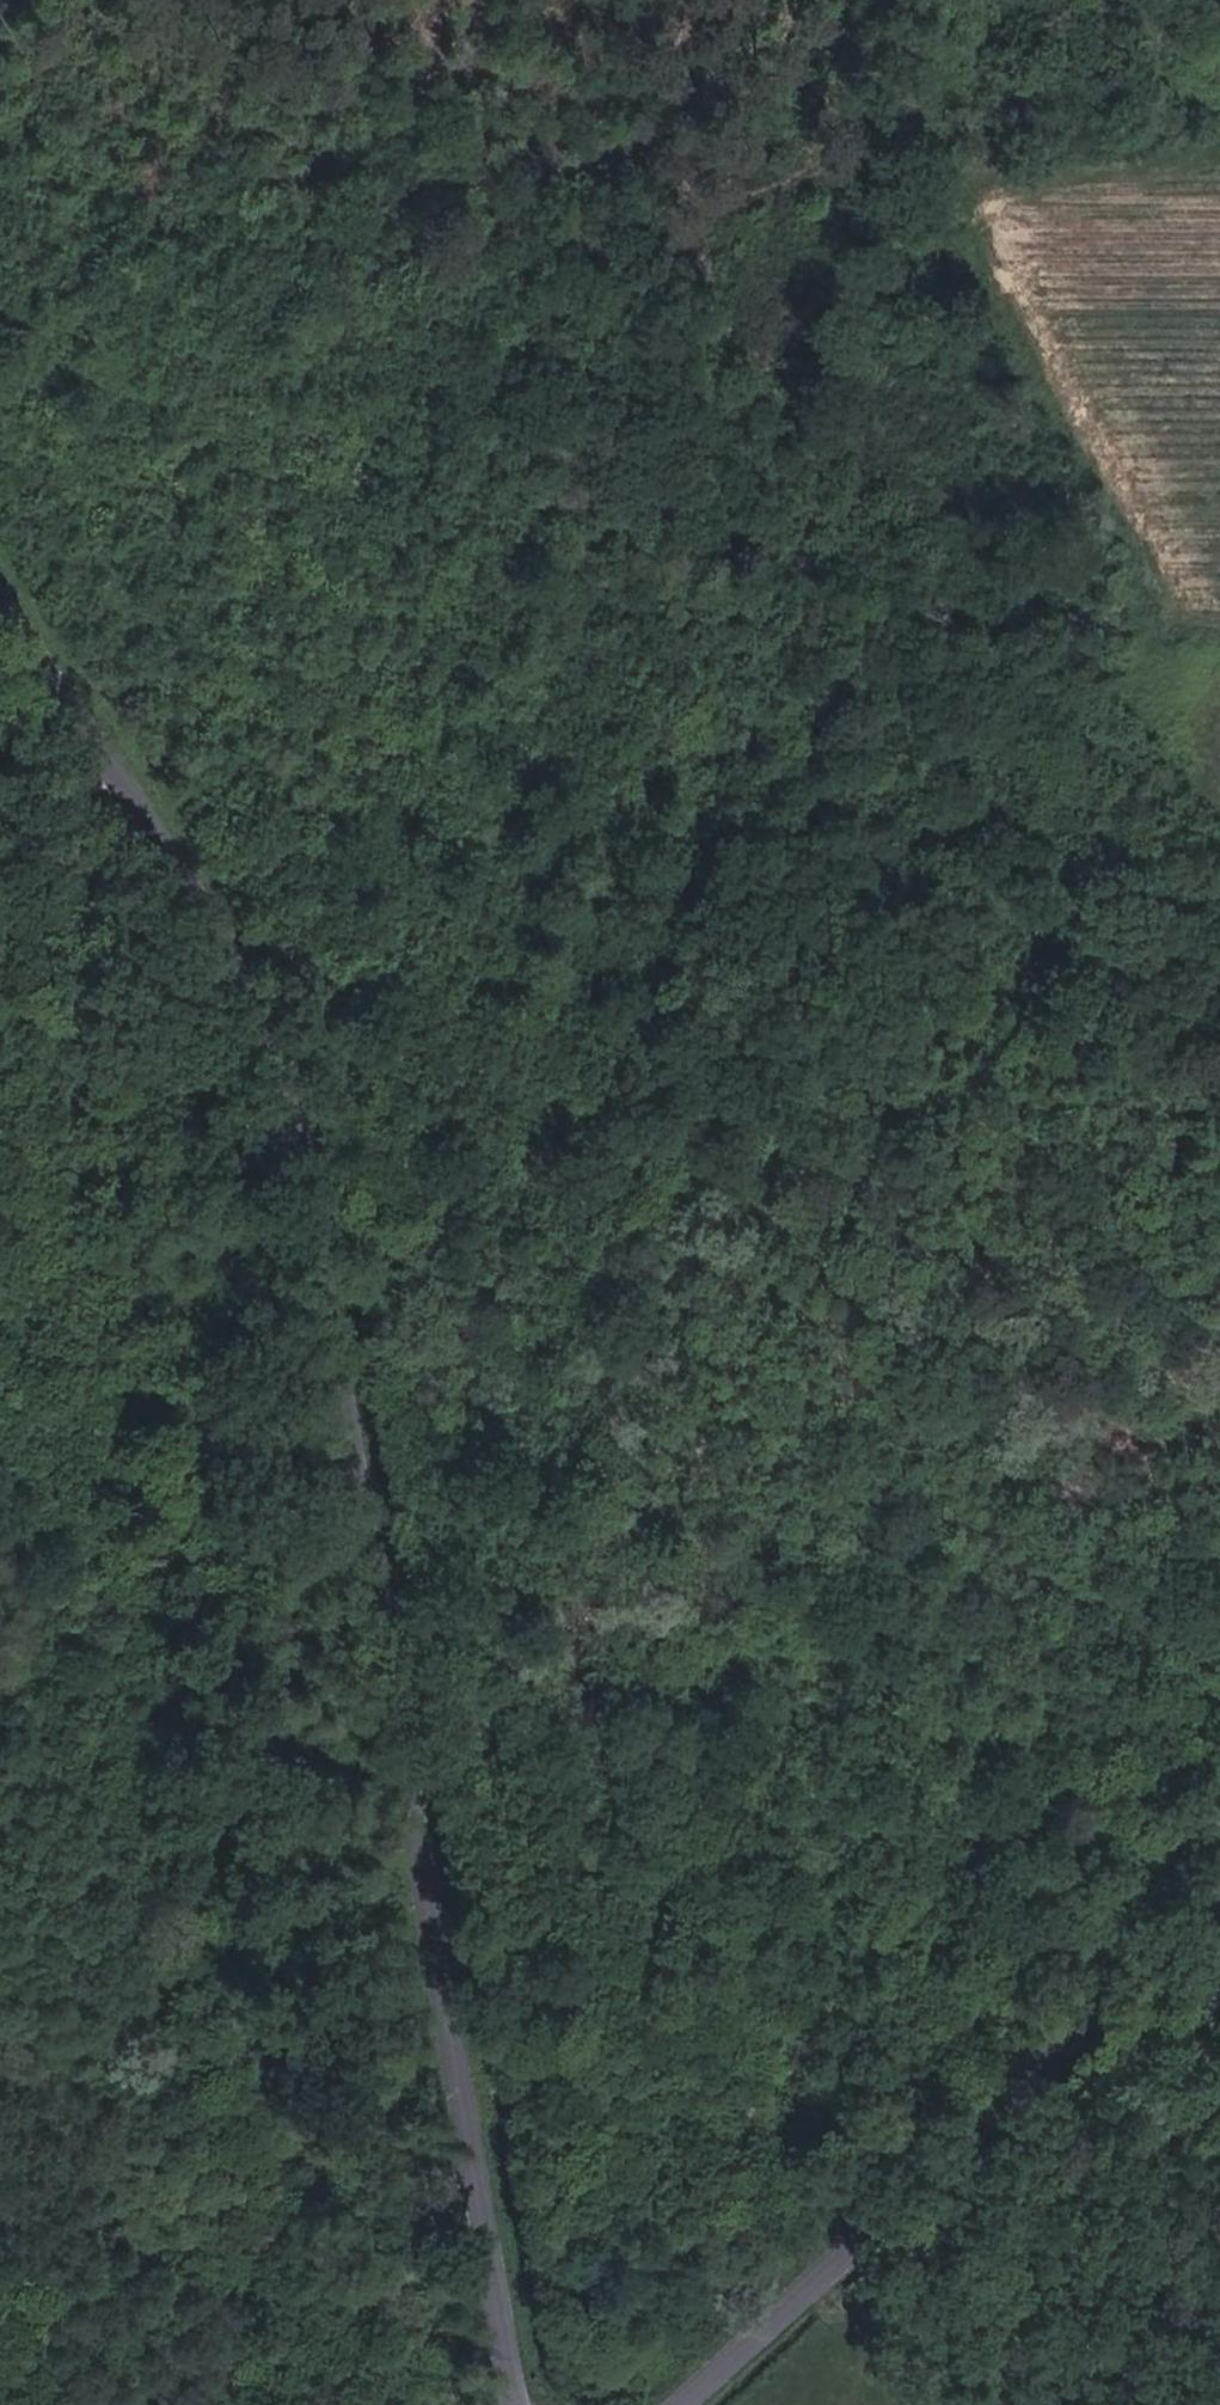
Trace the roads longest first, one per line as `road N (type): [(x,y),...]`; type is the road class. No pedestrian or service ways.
road 1 (tertiary): [(0,587),(297,1044),(530,2404)]
road 2 (tertiary): [(1219,1917),(689,2404)]

